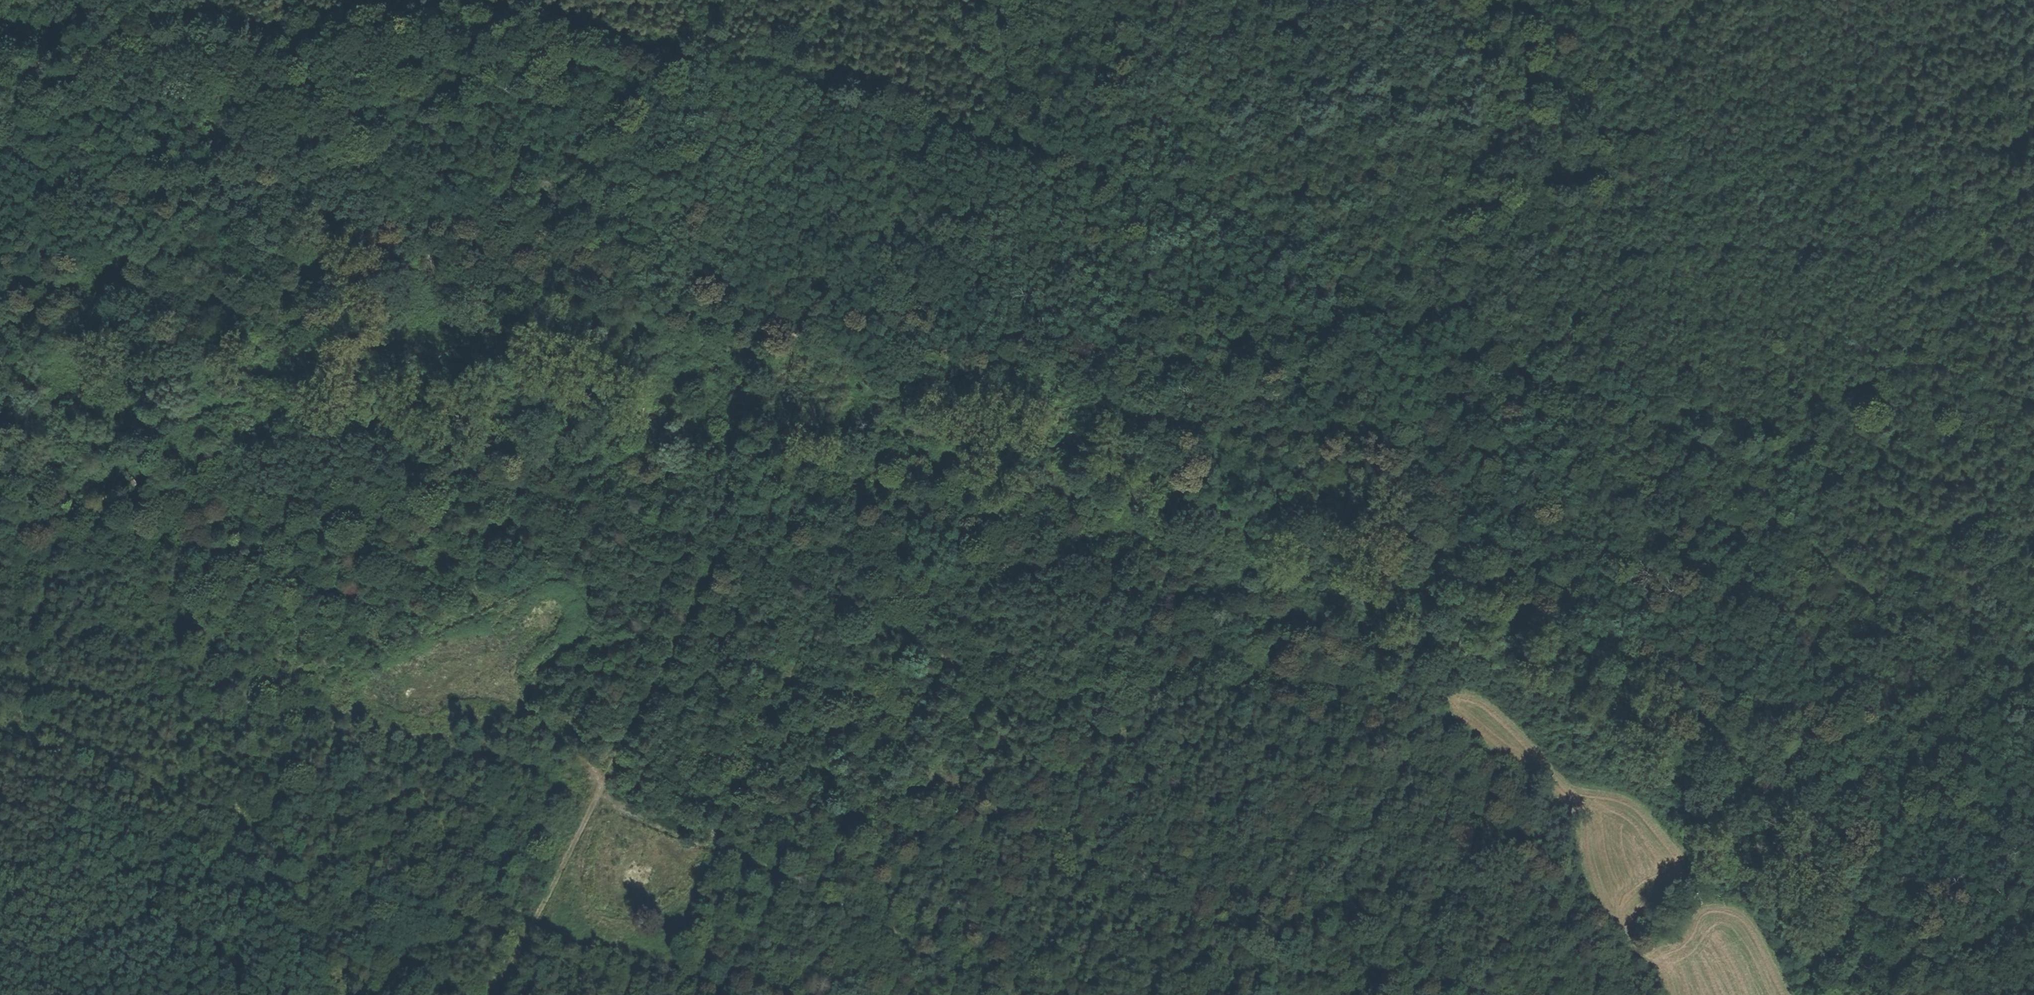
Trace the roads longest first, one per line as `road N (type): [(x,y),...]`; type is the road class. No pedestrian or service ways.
road 1 (track): [(2033,754),(1971,669),(1893,617),(1794,533),(1729,459),(1681,424),(1618,391),(1442,341),(1252,259),(1185,214),(1014,147),(900,120),(771,75),(599,39),(538,16),(452,17),(268,56),(194,44),(31,48),(0,57)]
road 2 (track): [(496,994),(735,520)]
road 3 (track): [(1635,400),(2033,127)]

